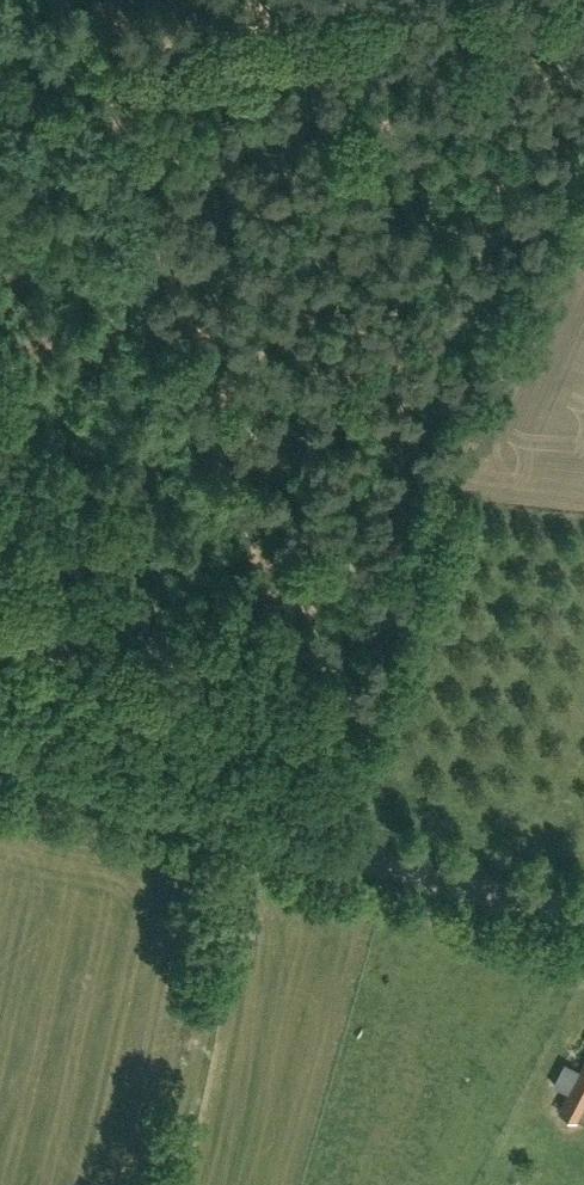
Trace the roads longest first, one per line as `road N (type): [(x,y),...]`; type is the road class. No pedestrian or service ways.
road 1 (tertiary): [(583,907),(0,756)]

